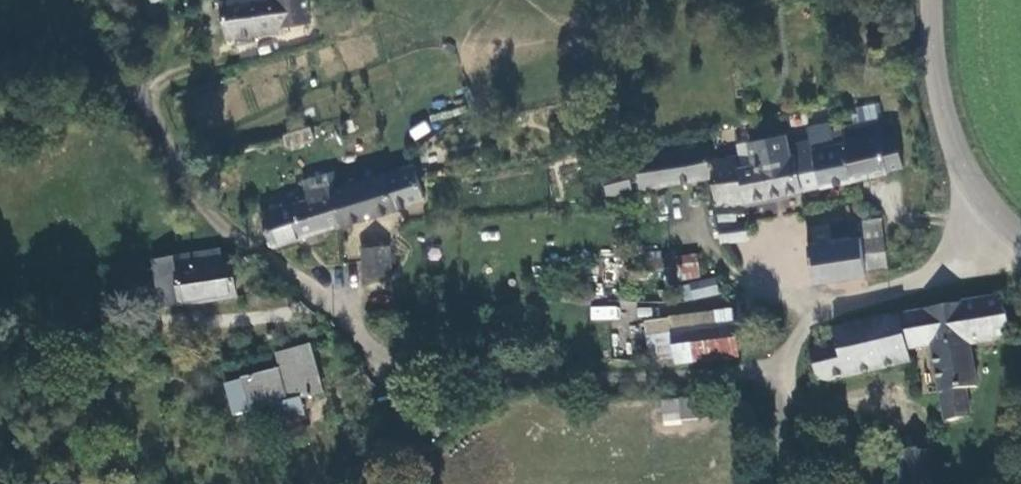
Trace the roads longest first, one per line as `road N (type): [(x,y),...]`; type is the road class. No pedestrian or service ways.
road 1 (unclassified): [(149,106),(221,231),(257,251),(371,352),(407,368),(478,378),(664,382),(771,370)]
road 2 (unclassified): [(771,370),(818,318),(919,288),(1014,235)]
road 3 (unclassified): [(1014,235),(961,188),(933,0)]

